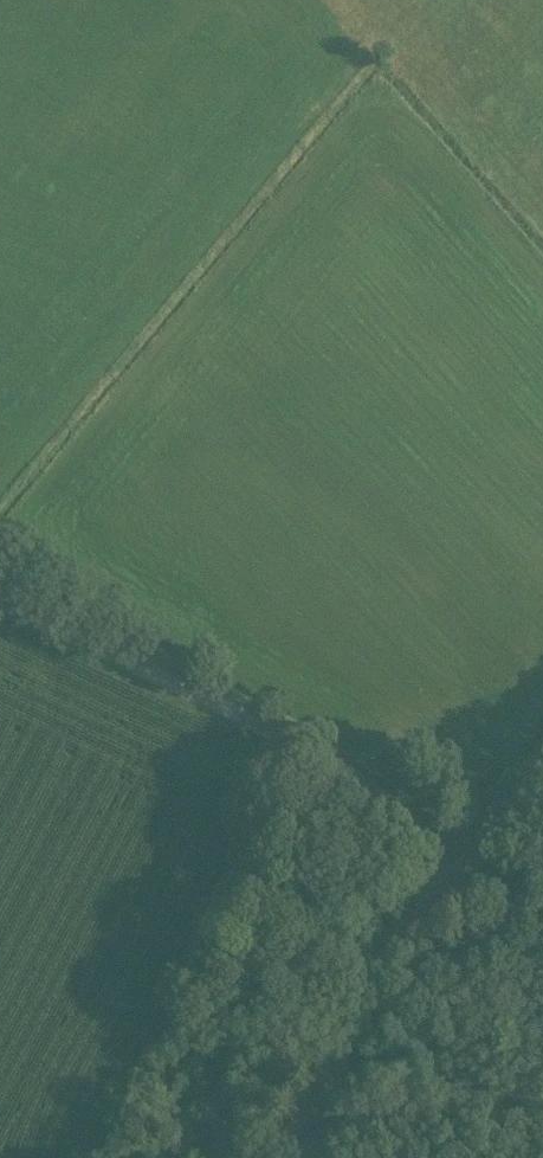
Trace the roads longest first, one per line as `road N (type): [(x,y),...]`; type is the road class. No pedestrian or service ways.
road 1 (unclassified): [(462,874),(286,733),(0,590)]
road 2 (unclassified): [(299,1157),(359,992),(462,874)]
road 3 (unclassified): [(462,874),(542,779)]

